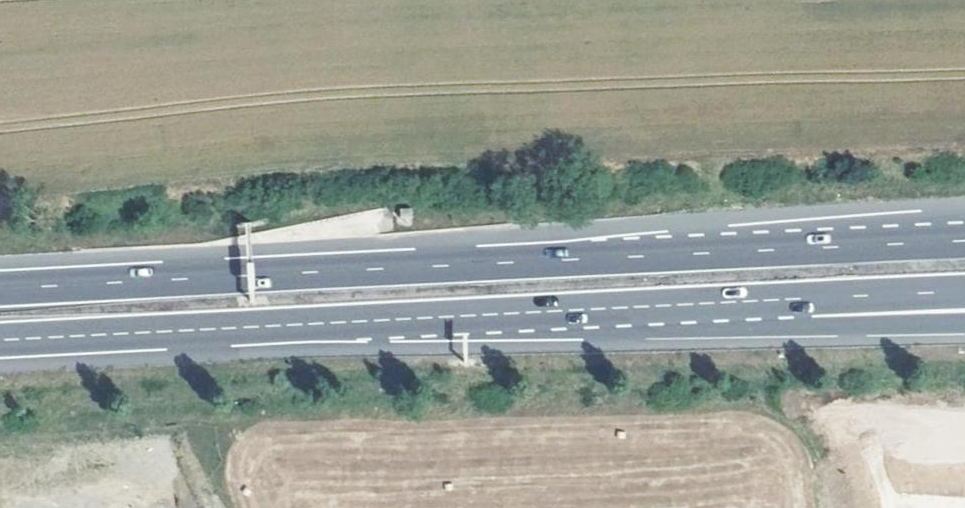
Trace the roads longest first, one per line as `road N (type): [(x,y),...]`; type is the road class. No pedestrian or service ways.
road 1 (motorway): [(52,342),(964,298)]
road 2 (motorway): [(52,342),(964,325)]
road 3 (motorway): [(964,229),(393,275)]
road 4 (motorway): [(964,246),(393,275)]
road 5 (motorway): [(393,275),(0,293)]
road 6 (unclassified): [(559,507),(536,465),(502,457),(454,460),(330,507)]

